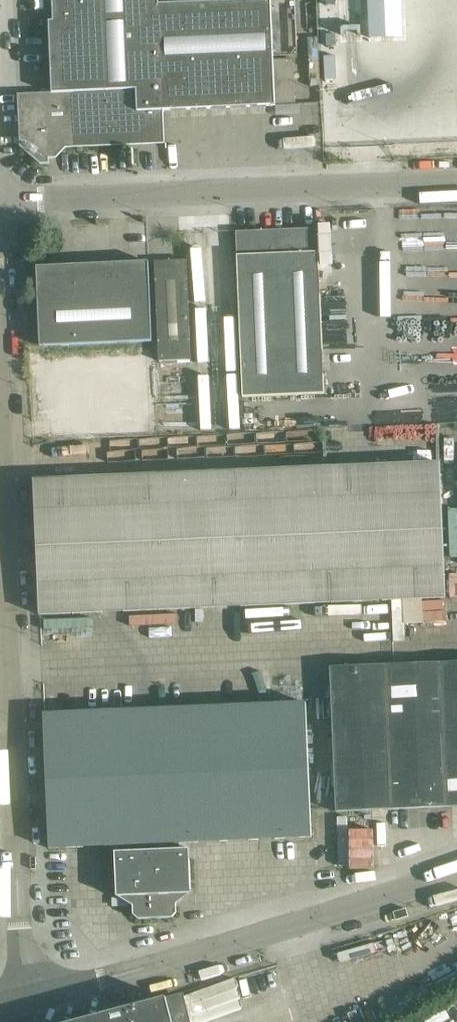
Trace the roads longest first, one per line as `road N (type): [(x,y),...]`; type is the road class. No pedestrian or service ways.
road 1 (unclassified): [(26,1005),(0,203)]
road 2 (unclassified): [(0,203),(456,183)]
road 3 (unclassified): [(26,1005),(456,875)]

